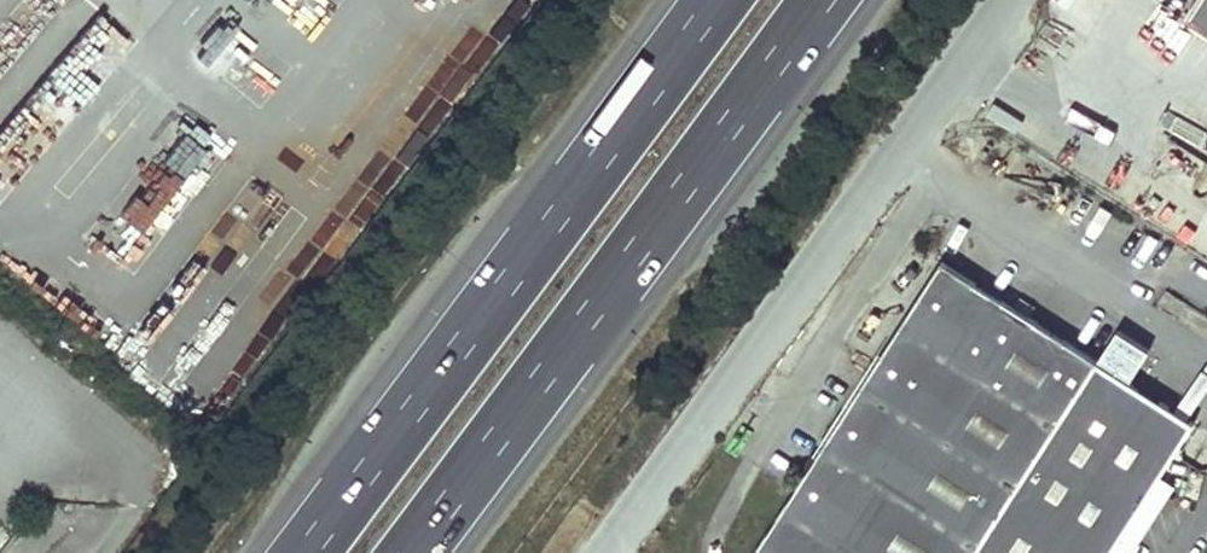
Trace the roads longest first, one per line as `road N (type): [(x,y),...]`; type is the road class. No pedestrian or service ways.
road 1 (motorway): [(714,0),(303,552)]
road 2 (motorway): [(408,552),(818,0)]
road 3 (unclassified): [(600,552),(1007,0)]

